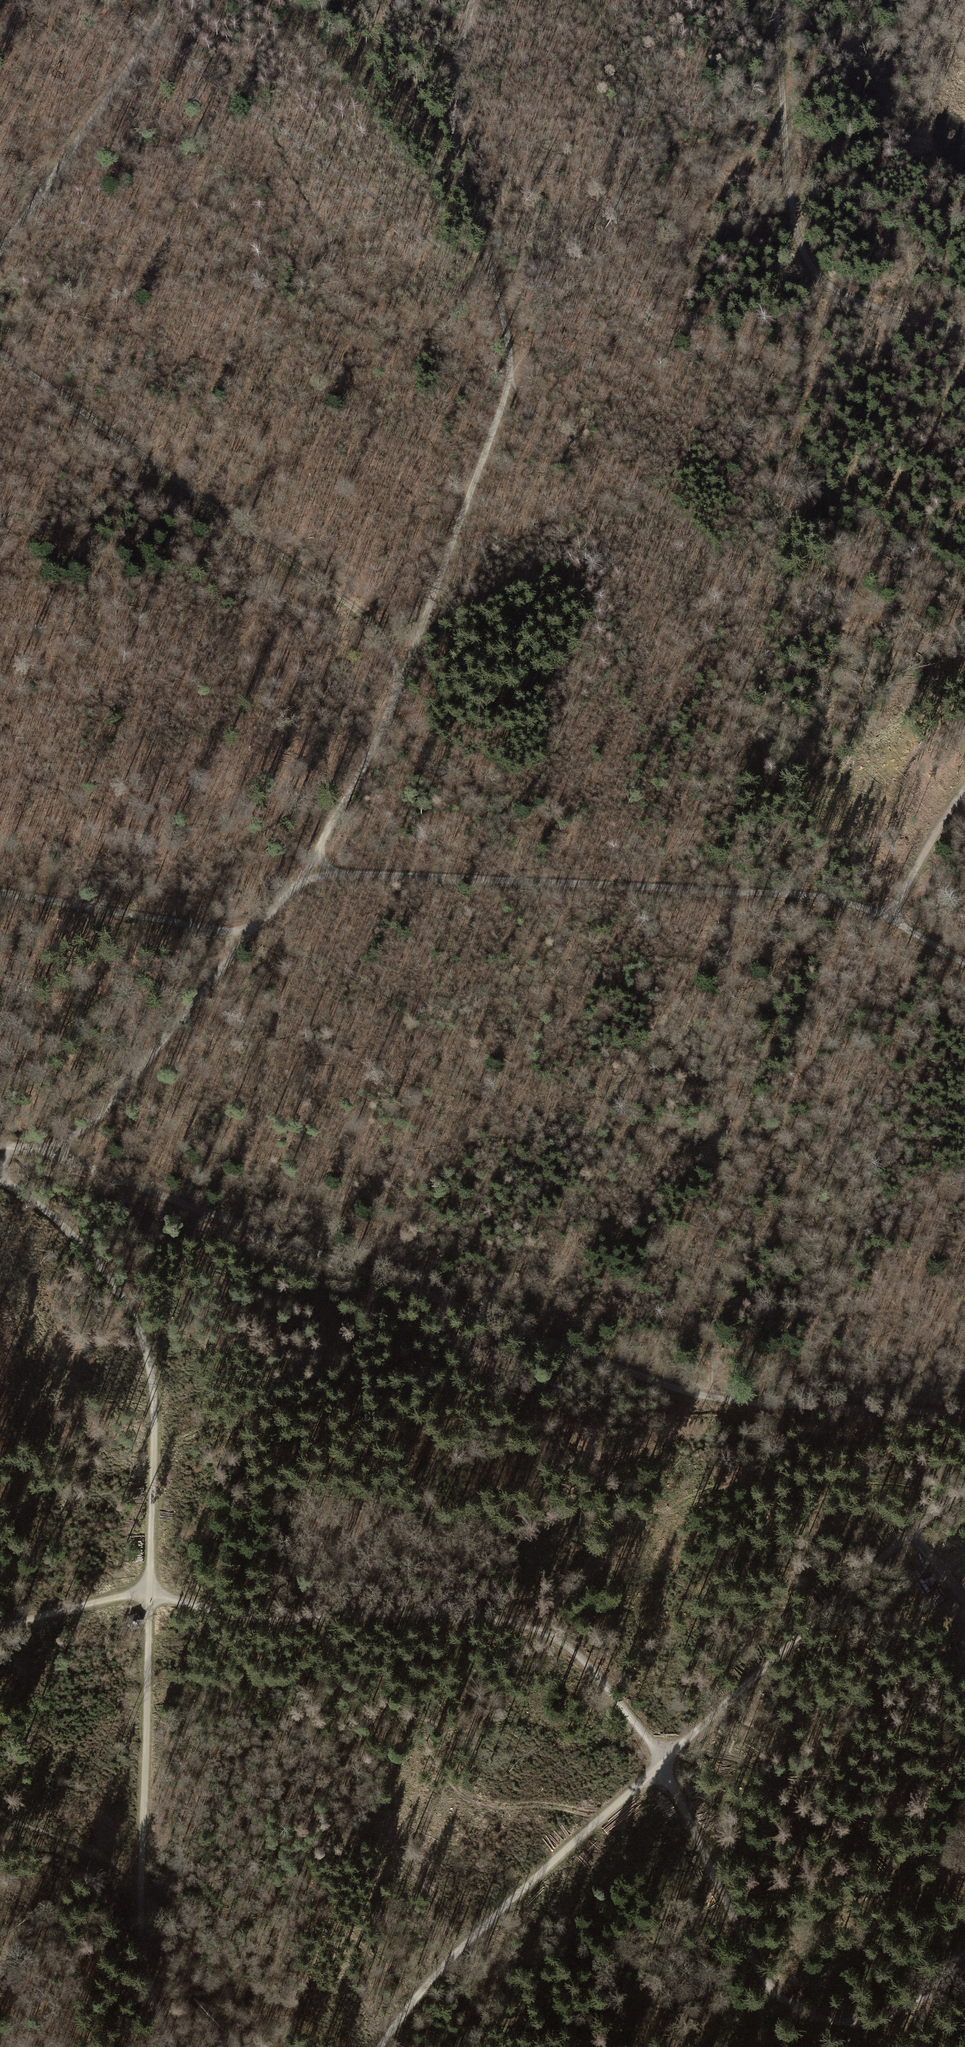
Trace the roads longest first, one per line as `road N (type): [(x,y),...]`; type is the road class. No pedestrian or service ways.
road 1 (track): [(964,1951),(908,2007),(862,2021),(821,2018),(784,1998),(754,1966),(731,1921),(665,1763),(570,1644),(536,1624),(425,1612),(251,1621),(148,1593),(0,1628)]
road 2 (track): [(964,1418),(747,1405),(651,1382),(52,1151)]
road 3 (track): [(513,357),(513,382),(372,756),(307,873),(97,1118),(52,1151)]
road 4 (track): [(964,1487),(481,1926),(382,2046)]
road 5 (track): [(0,1173),(82,1242),(142,1327),(156,1406),(141,1887)]
road 6 (track): [(307,873),(809,897),(888,920),(964,965)]
road 7 (track): [(0,353),(374,625),(392,652),(398,686)]
road 8 (track): [(513,357),(462,168),(454,104),(477,0)]
road 9 (track): [(169,0),(0,252)]
road 10 (track): [(248,935),(0,894)]
road 11 (track): [(964,334),(832,290),(799,242),(792,213)]
road 12 (track): [(792,213),(776,0)]
road 13 (track): [(141,1887),(139,1938),(175,2046)]
road 14 (track): [(888,920),(964,796)]

